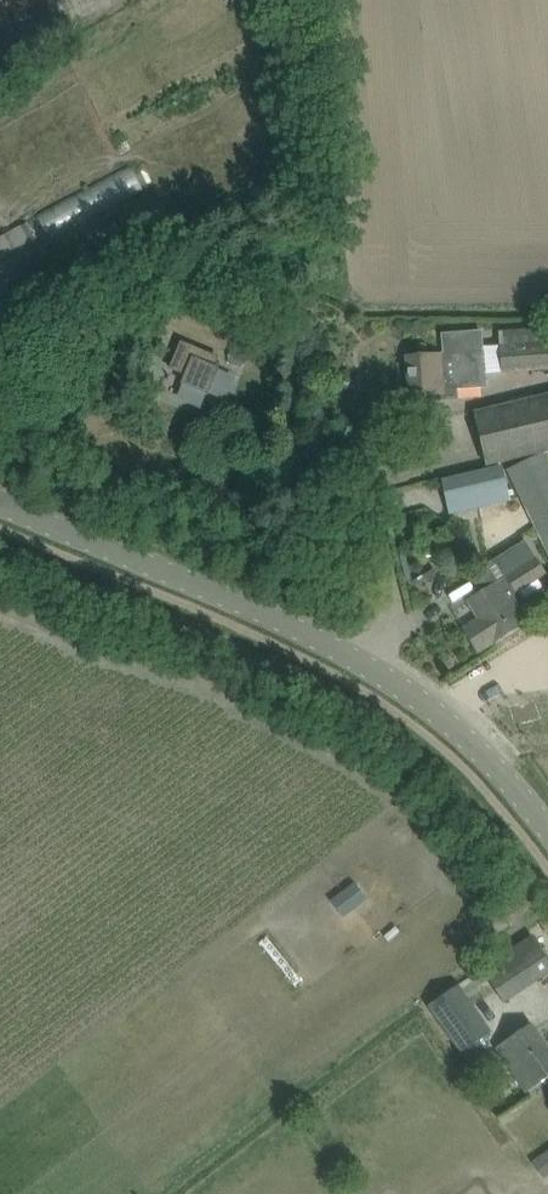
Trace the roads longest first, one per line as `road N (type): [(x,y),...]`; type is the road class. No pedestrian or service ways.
road 1 (tertiary): [(547,838),(449,714),(349,652),(0,507)]

